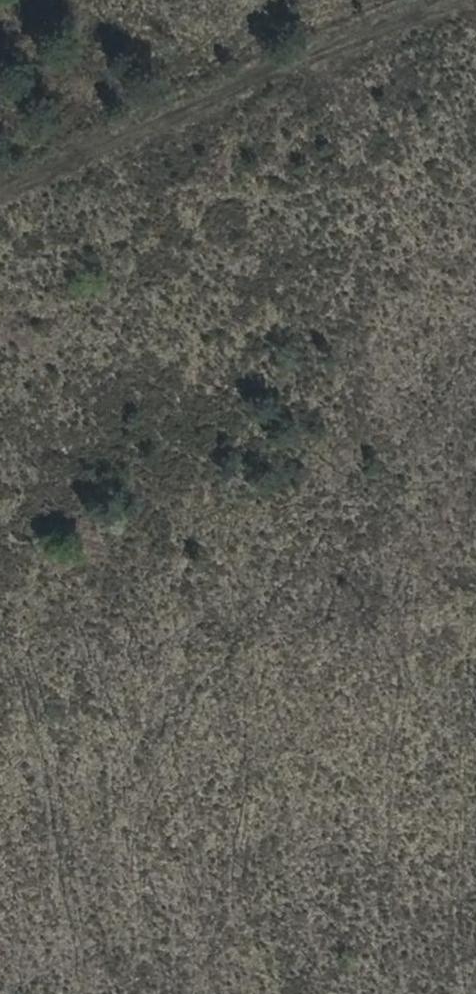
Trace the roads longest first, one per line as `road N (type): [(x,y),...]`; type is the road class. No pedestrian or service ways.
road 1 (track): [(430,0),(0,172)]

